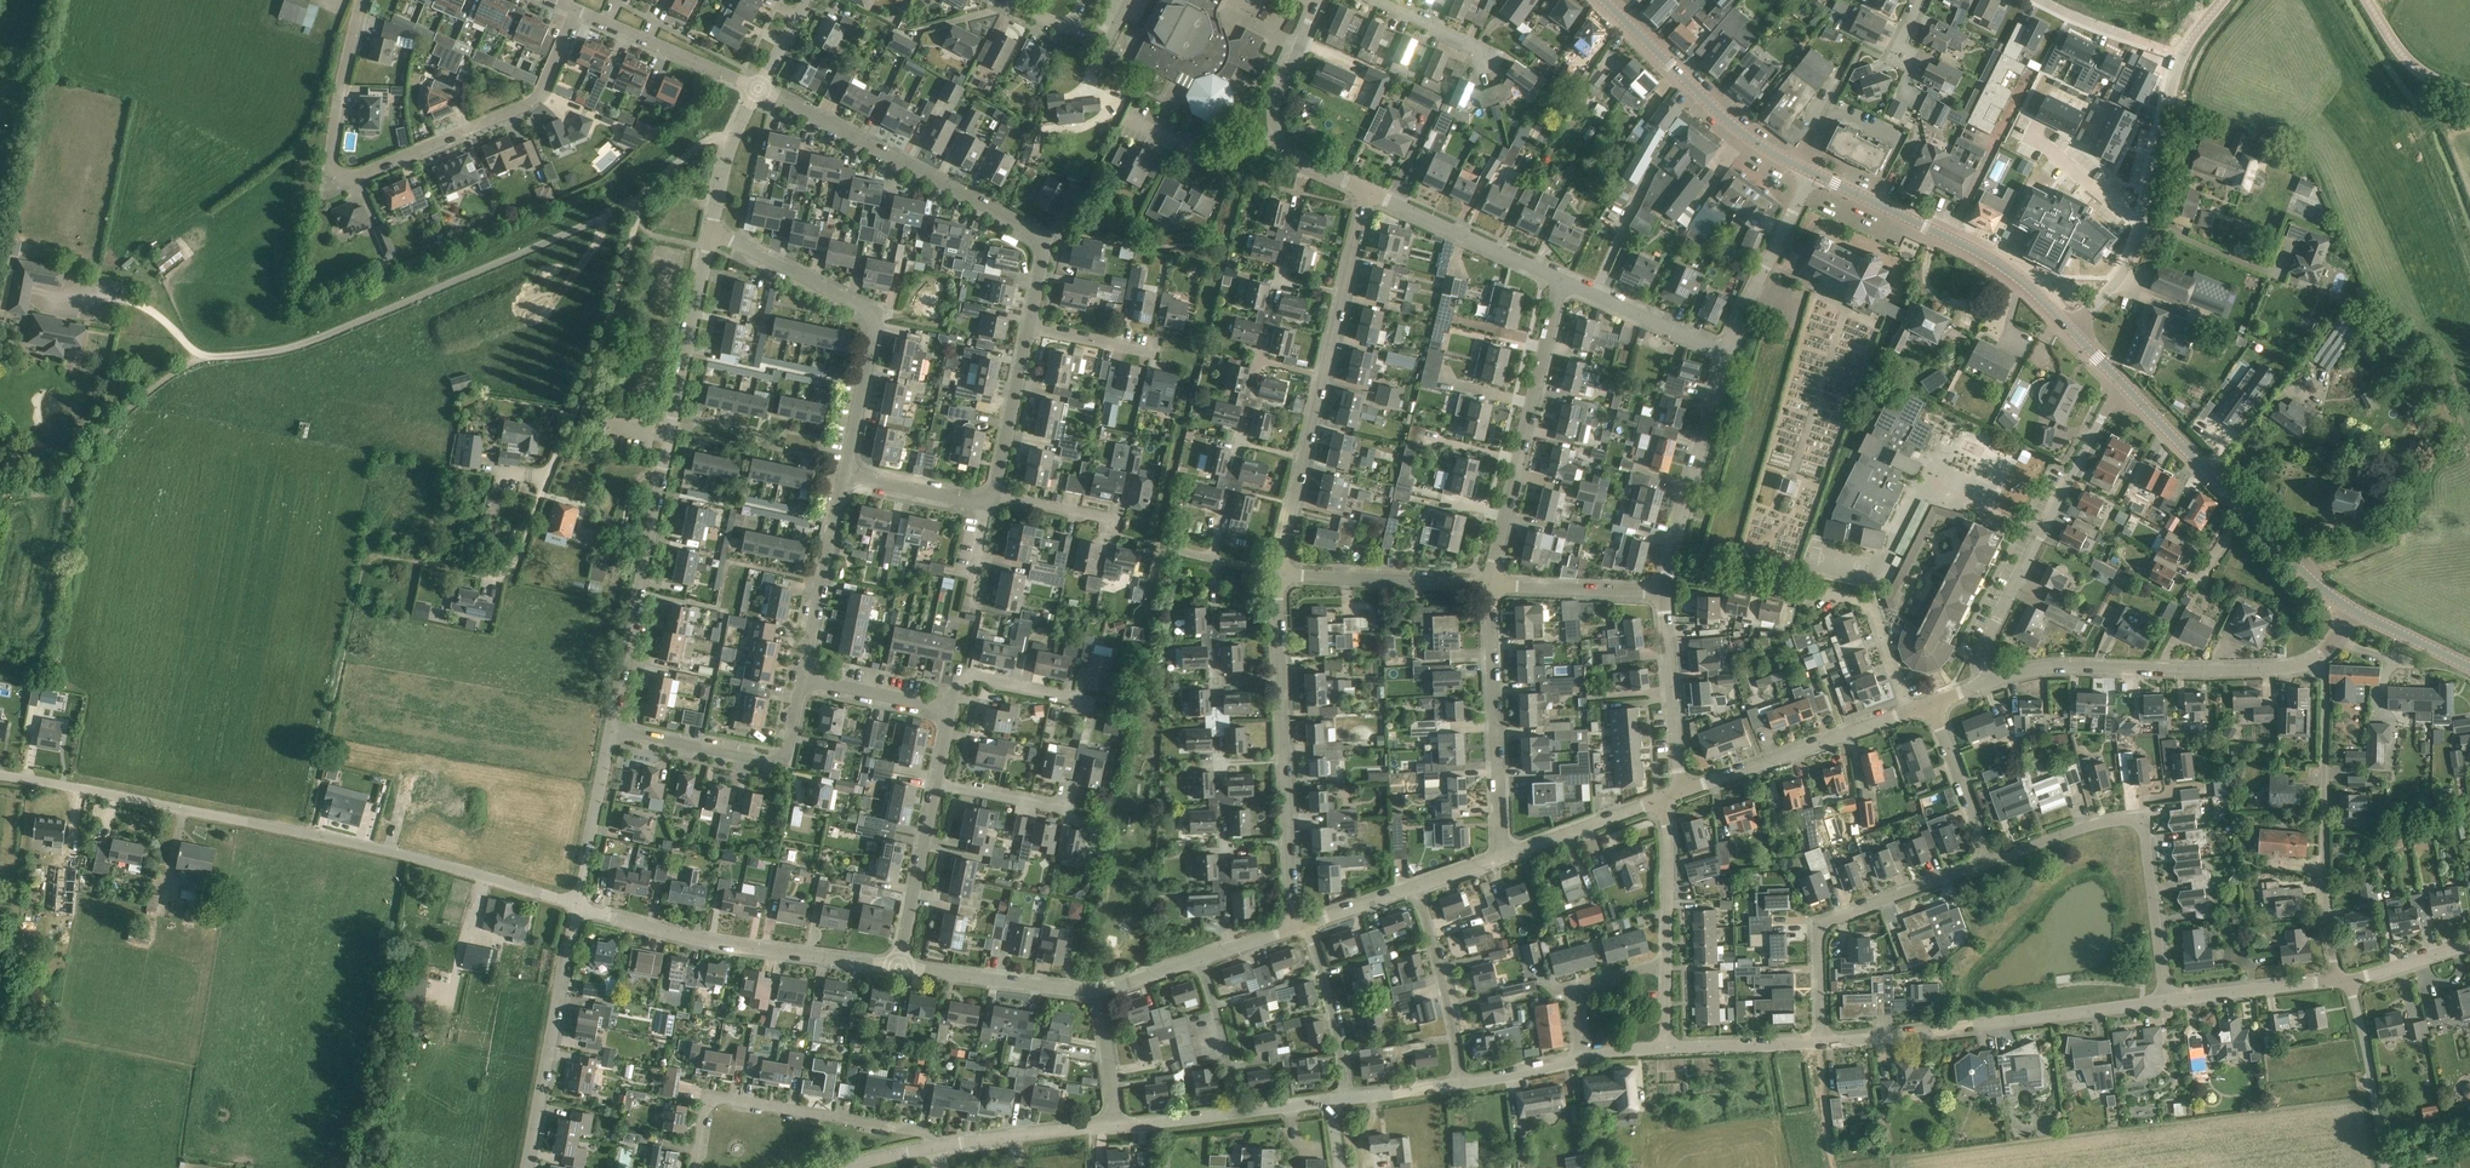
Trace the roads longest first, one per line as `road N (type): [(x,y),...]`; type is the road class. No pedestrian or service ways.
road 1 (unclassified): [(578,905),(402,854),(0,775)]
road 2 (unclassified): [(204,358),(286,351),(379,316),(630,206),(713,140),(732,143)]
road 3 (unclassified): [(613,729),(710,234)]
road 4 (residential): [(577,11),(537,103),(352,177),(333,160),(364,0)]
road 5 (residential): [(759,89),(1032,230),(1046,258),(1032,328)]
road 6 (track): [(483,574),(366,559),(308,835)]
road 7 (residential): [(1277,576),(1366,191)]
road 8 (tertiary): [(2071,331),(2122,276),(2181,58),(2224,0)]
road 9 (residential): [(1296,927),(1277,576)]
road 10 (unclassified): [(2167,1001),(1820,1042)]
road 11 (residential): [(845,476),(874,320),(863,307),(710,234)]
road 12 (residential): [(2167,1001),(2138,822),(2090,825),(1988,863)]
road 13 (residential): [(2126,388),(2105,411),(1988,638),(1995,682)]
road 14 (residential): [(898,968),(713,943),(578,905)]
road 15 (residential): [(2314,664),(2272,671),(2050,667),(1995,682)]
road 16 (residential): [(2336,982),(2326,925),(2325,692),(2314,664)]
road 17 (residential): [(1910,713),(1874,610),(1670,562)]
road 18 (residential): [(1493,585),(1564,283)]
road 19 (secondary): [(2071,331),(2000,268),(1815,176)]
road 20 (residential): [(935,1149),(919,1133),(720,1098),(705,1116),(696,1167)]
road 21 (residential): [(1988,863),(1817,925),(1820,1042)]
road 22 (track): [(2469,260),(2424,140),(2333,0)]
road 23 (secondary): [(1815,176),(1731,126),(1605,1)]
road 24 (residential): [(1502,859),(1493,585)]
road 25 (unclassified): [(527,1167),(578,905)]
road 26 (residential): [(613,729),(784,762),(804,679)]
road 27 (residential): [(1910,713),(1682,792)]
road 28 (track): [(630,206),(567,432)]
road 29 (residential): [(1564,283),(1366,191)]
road 30 (residential): [(1493,585),(1277,576)]
road 31 (residential): [(1670,562),(1724,353)]
road 32 (residential): [(804,679),(845,476)]
road 33 (residential): [(1100,994),(898,968)]
road 34 (residential): [(1460,1084),(1416,888)]
road 35 (residential): [(1724,353),(1815,176)]
road 36 (residential): [(1682,792),(1664,594)]
road 37 (residential): [(759,89),(577,11)]
road 38 (residential): [(898,968),(936,784)]
road 39 (unclassified): [(2386,1167),(2350,983)]
road 40 (unclassified): [(1117,1126),(935,1149)]
road 41 (unclassified): [(578,905),(613,729)]
road 42 (residential): [(1350,1098),(1308,924)]
road 43 (residential): [(1583,1060),(1571,983),(1670,964)]
road 44 (residential): [(1669,797),(1502,859)]
road 45 (residential): [(567,432),(523,552),(507,570),(483,574)]
road 46 (residential): [(1724,353),(1564,283)]
road 47 (residential): [(1664,594),(1493,585)]
road 48 (secondary): [(2243,512),(2126,388)]
road 49 (unclassified): [(2336,982),(2167,1001)]
road 50 (residential): [(1128,118),(1217,161),(1283,135)]
road 51 (residential): [(1032,328),(999,494)]
road 52 (residential): [(1988,863),(1932,705)]
road 53 (residential): [(1670,964),(1669,797)]
road 54 (residential): [(949,710),(960,684),(982,677),(1091,702)]
road 55 (residential): [(1238,1114),(1201,961)]
road 56 (unclassified): [(1820,1042),(1667,1046)]
road 57 (residential): [(845,476),(991,502)]
road 58 (residential): [(949,710),(804,679)]
road 59 (secondary): [(2348,609),(2243,512)]
road 60 (tertiary): [(2367,0),(2421,73),(2469,91)]
road 61 (residential): [(936,784),(1075,808)]
road 62 (residential): [(1283,135),(1280,105),(1320,2)]
road 63 (secondary): [(2469,668),(2348,609)]
road 64 (residential): [(999,494),(1116,518),(1114,532)]
road 65 (residential): [(1117,1126),(1100,994)]
road 66 (residential): [(1376,0),(1492,54)]
road 67 (track): [(1820,1042),(1832,1167)]
road 68 (residential): [(1032,328),(1155,353)]
road 69 (unclassified): [(1583,1060),(1460,1084)]
road 70 (unclassified): [(2469,946),(2350,983)]
road 71 (unclassified): [(1238,1114),(1117,1126)]

